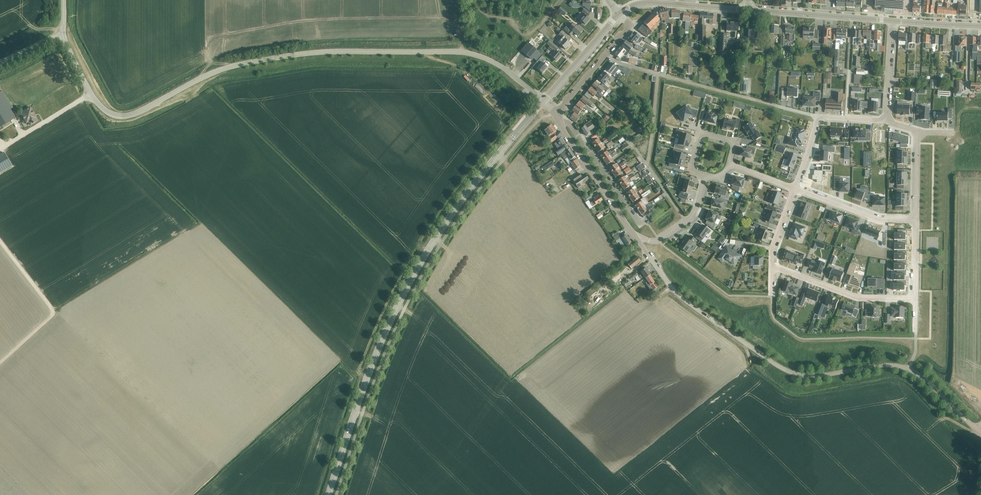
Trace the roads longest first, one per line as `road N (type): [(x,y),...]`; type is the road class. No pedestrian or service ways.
road 1 (tertiary): [(544,101),(471,54),(330,52),(226,68),(119,116),(91,93),(63,33)]
road 2 (tertiary): [(329,494),(377,356),(425,256),(544,101)]
road 3 (residential): [(980,434),(908,368),(815,376),(781,368),(681,297),(635,236)]
road 4 (track): [(0,363),(52,312),(0,241)]
road 5 (residential): [(915,300),(856,298),(771,267)]
road 6 (tertiary): [(749,10),(893,21)]
road 7 (residential): [(635,236),(560,120)]
road 8 (residential): [(641,223),(560,120)]
road 9 (residential): [(555,112),(628,30),(619,14)]
road 10 (residential): [(796,189),(882,219),(916,220)]

